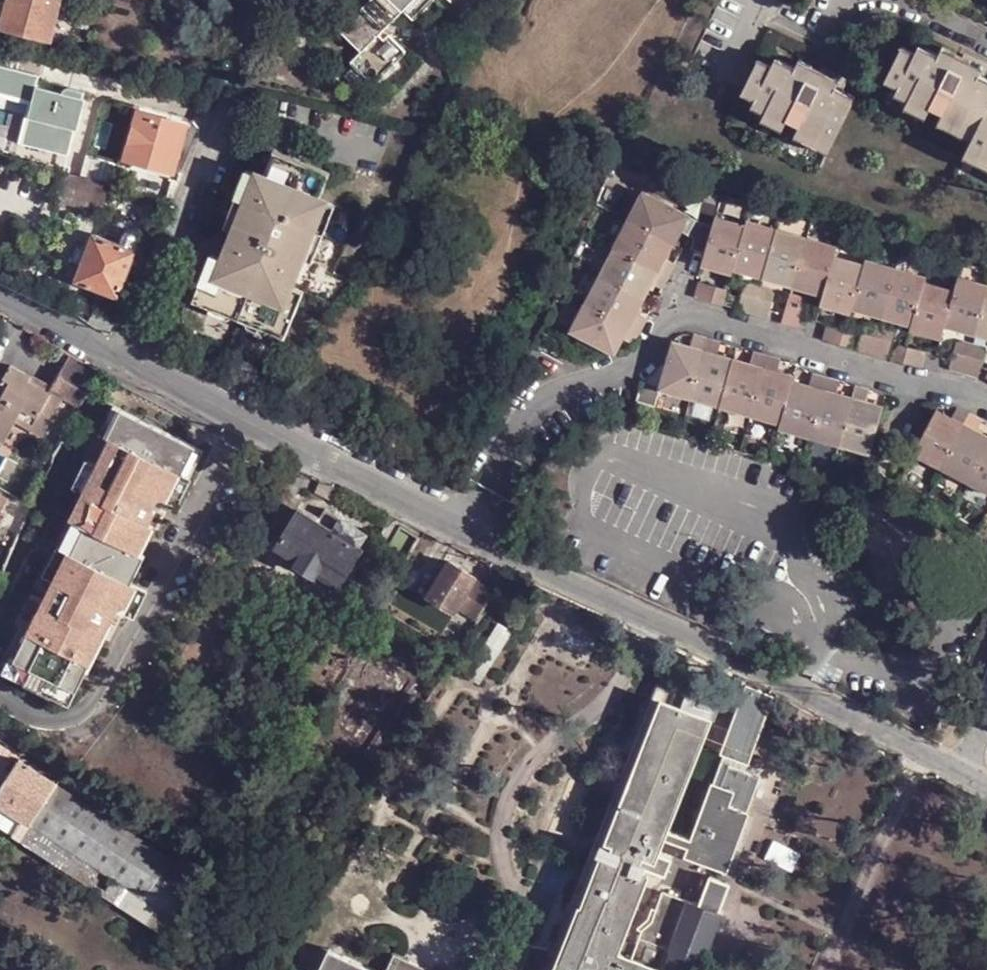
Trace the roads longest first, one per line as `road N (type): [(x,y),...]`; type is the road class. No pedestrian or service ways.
road 1 (primary): [(619,0),(258,703),(4,969)]
road 2 (residential): [(124,364),(986,782)]
road 3 (residential): [(124,364),(262,0)]
road 4 (residential): [(0,295),(124,364)]

